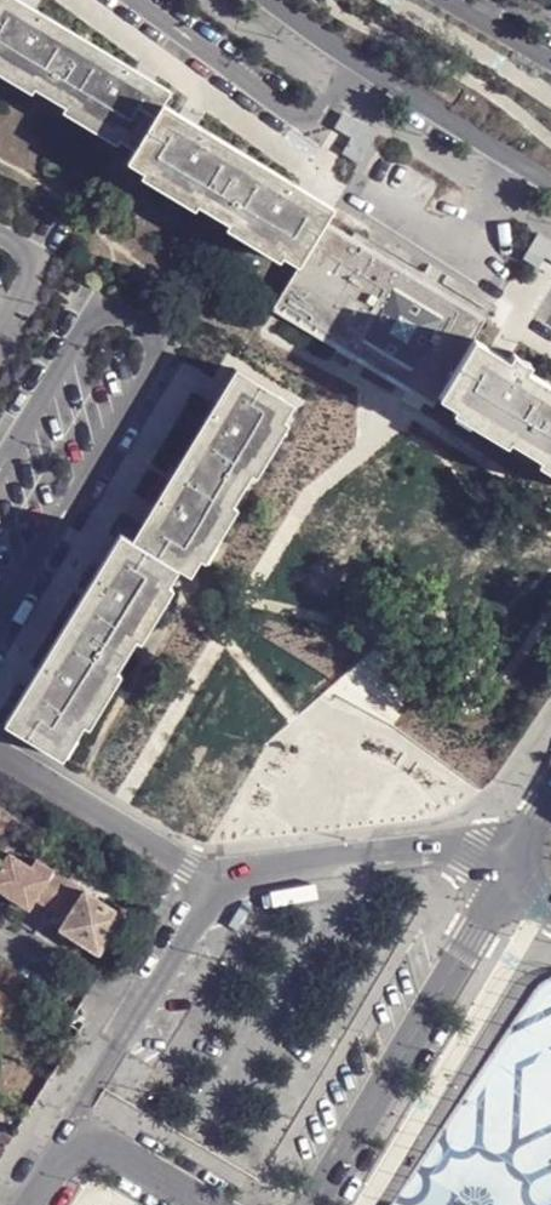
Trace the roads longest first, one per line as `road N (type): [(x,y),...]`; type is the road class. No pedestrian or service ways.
road 1 (residential): [(507,878),(469,853),(237,873),(215,891),(74,1118),(76,1145)]
road 2 (residential): [(316,1204),(507,878)]
road 3 (residential): [(264,0),(550,194)]
road 4 (residential): [(76,1145),(119,1151),(208,1204)]

